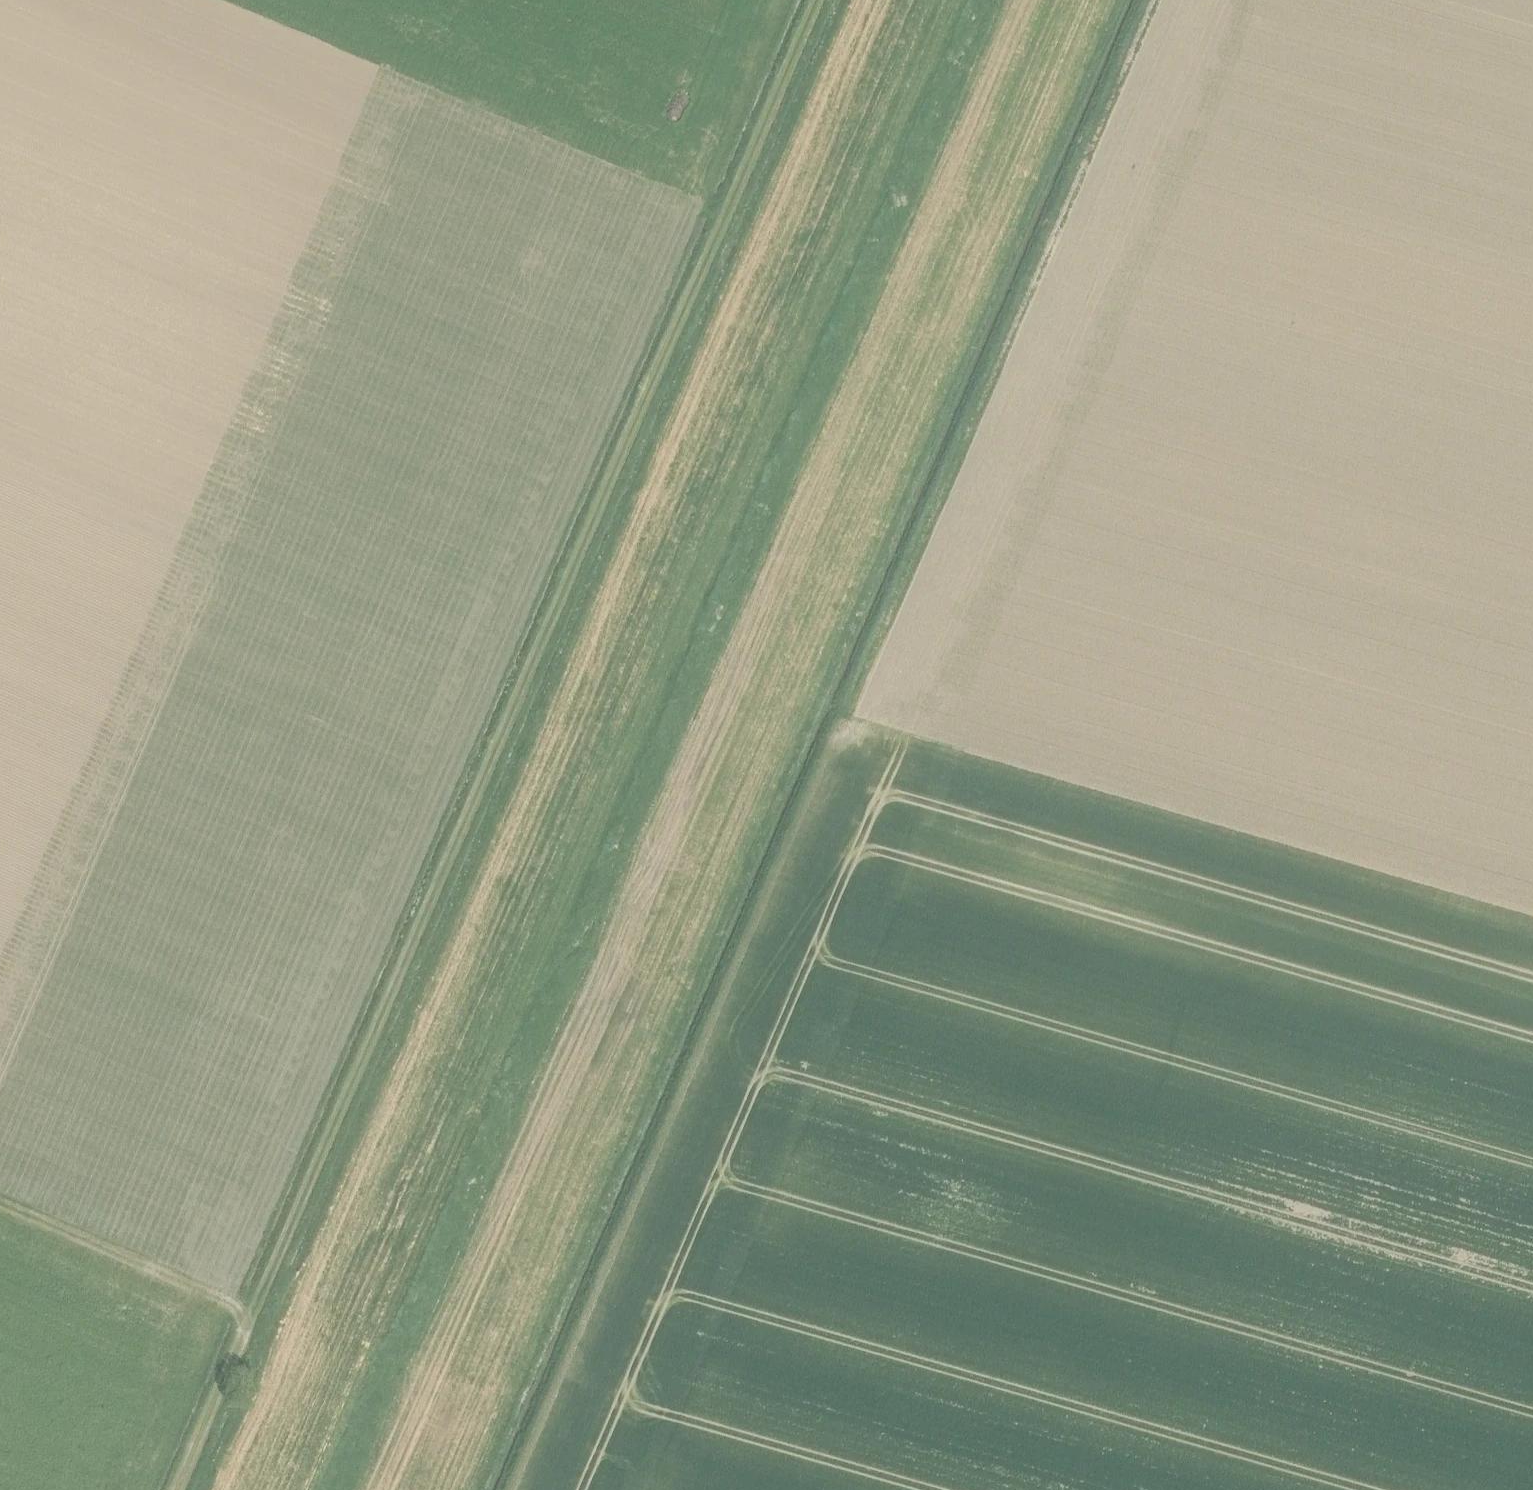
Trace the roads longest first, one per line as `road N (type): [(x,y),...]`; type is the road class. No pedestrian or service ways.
road 1 (track): [(825,0),(257,1313)]
road 2 (track): [(0,1196),(257,1313)]
road 3 (track): [(257,1313),(179,1489)]

